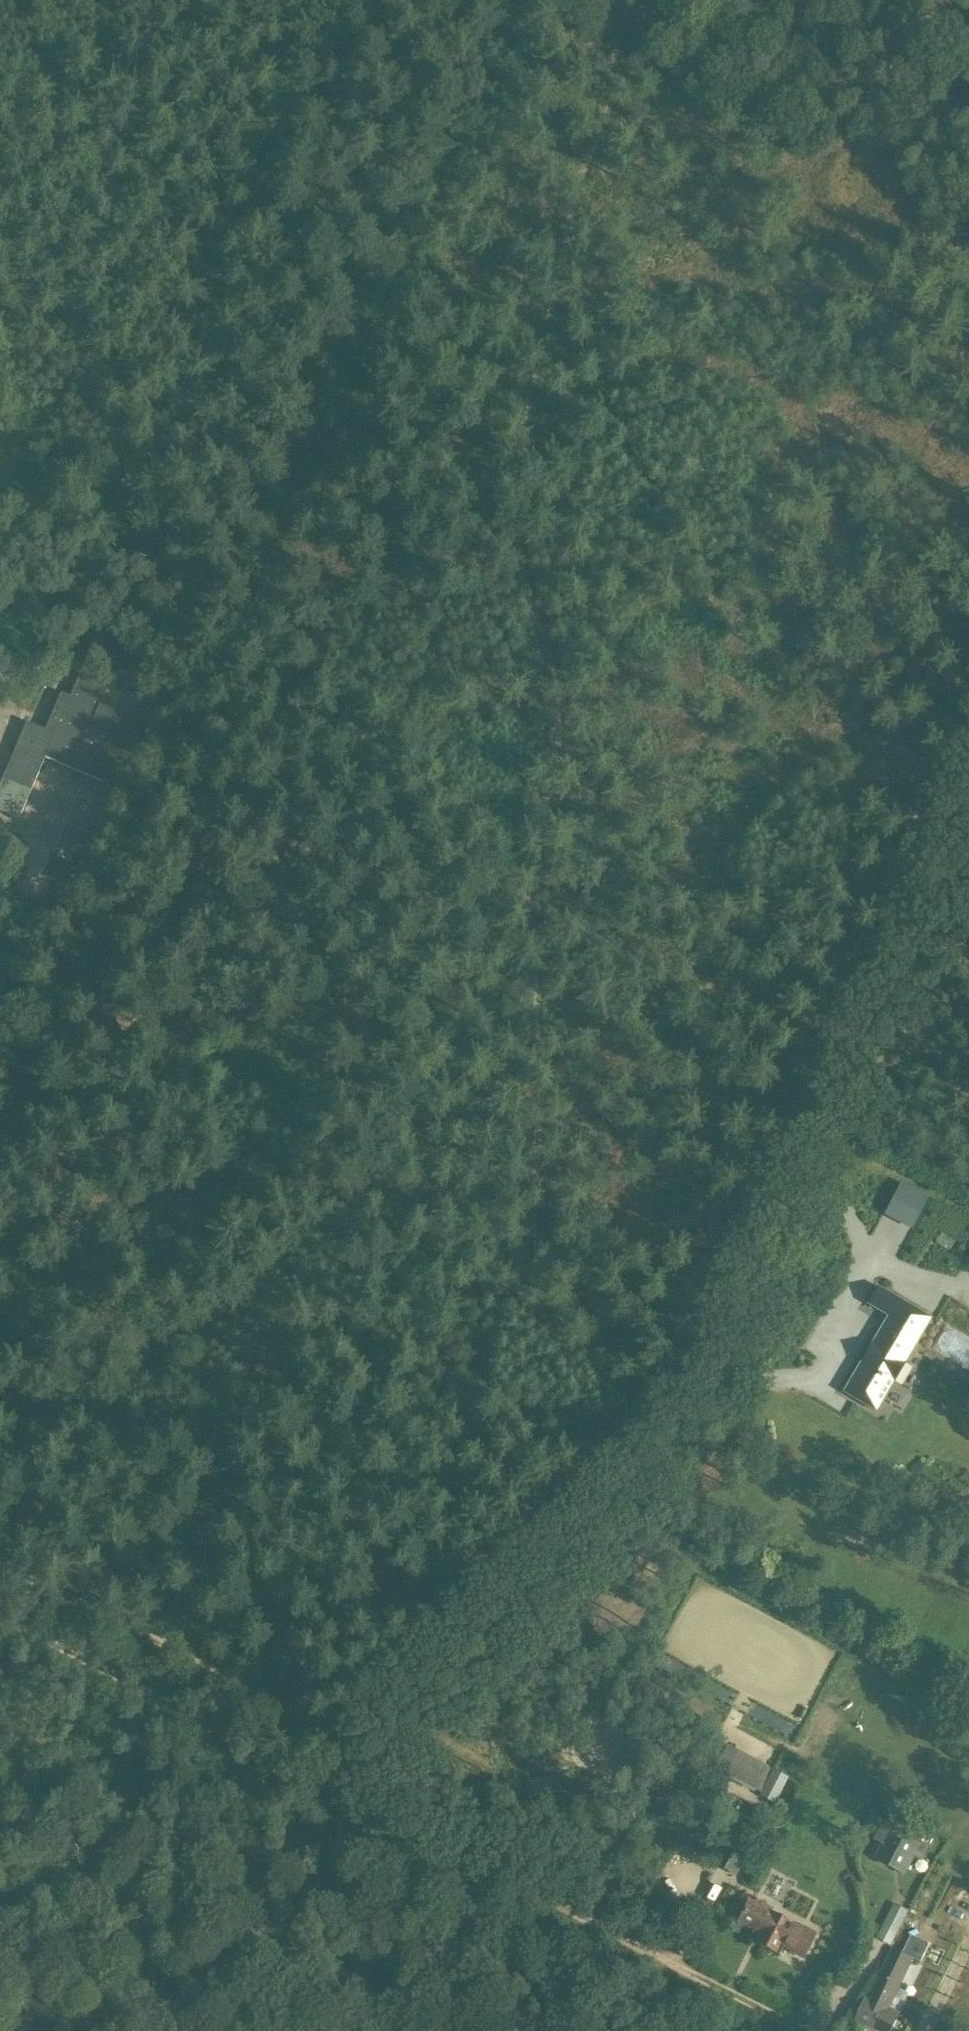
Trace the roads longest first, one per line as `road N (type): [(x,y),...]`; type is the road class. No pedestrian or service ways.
road 1 (track): [(518,0),(0,1100)]
road 2 (track): [(358,1735),(678,1416),(968,827)]
road 3 (track): [(0,1565),(358,1735)]
road 4 (track): [(968,935),(907,1051),(835,1100)]
road 5 (track): [(0,63),(199,0)]

